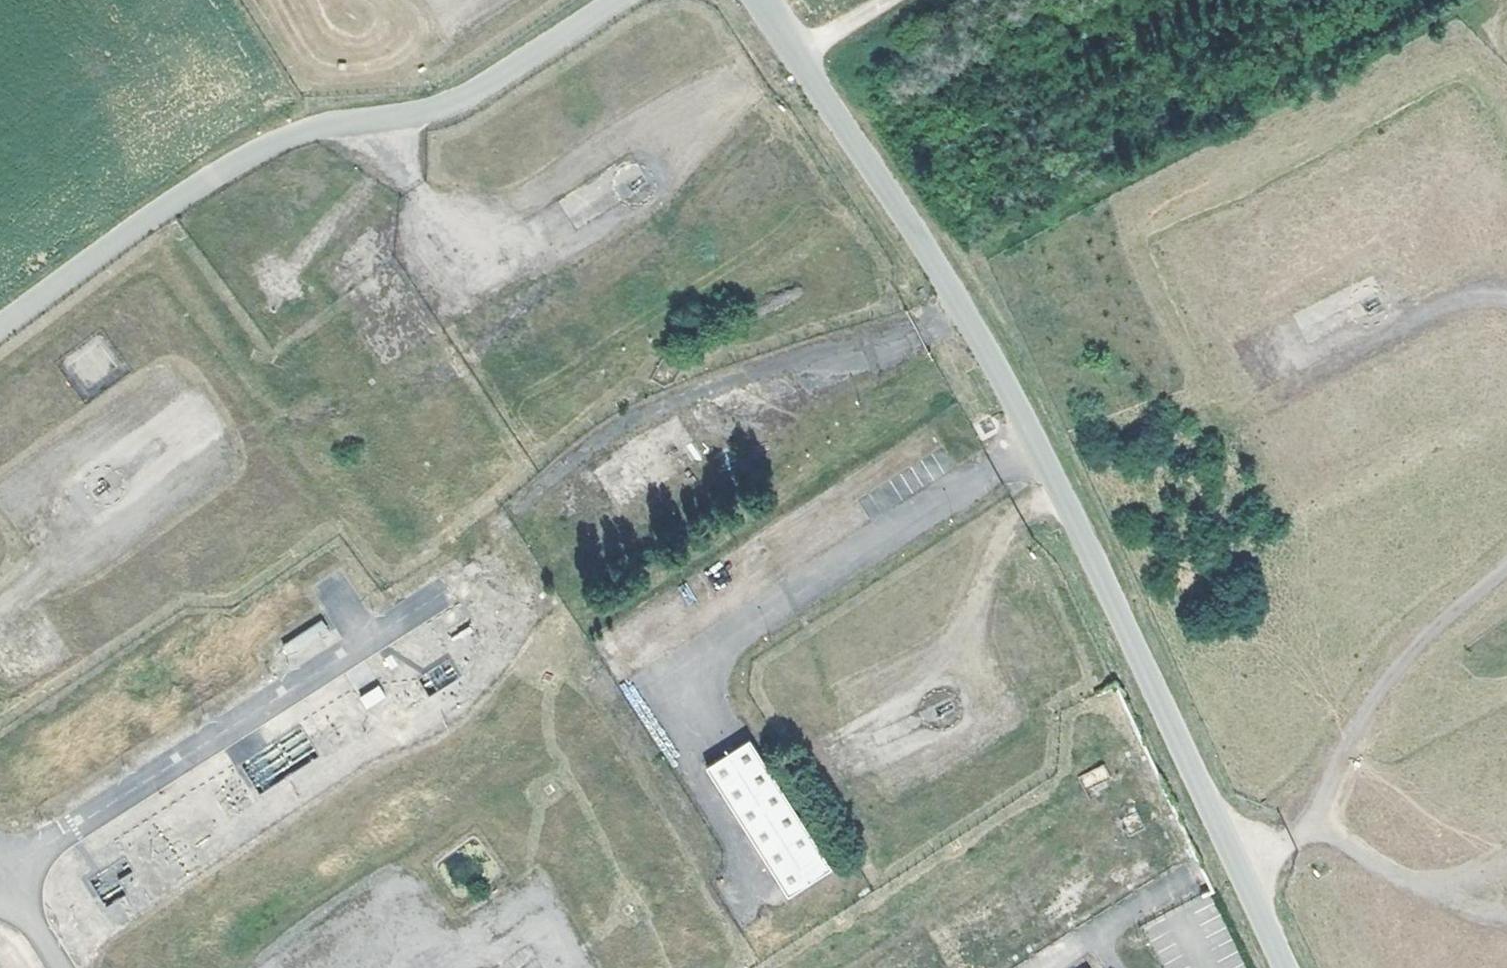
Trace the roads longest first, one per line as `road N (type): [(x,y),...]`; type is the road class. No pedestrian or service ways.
road 1 (unclassified): [(758,0),(988,356),(1284,967)]
road 2 (unclassified): [(0,323),(246,157),(314,127),(463,99),(620,0)]

